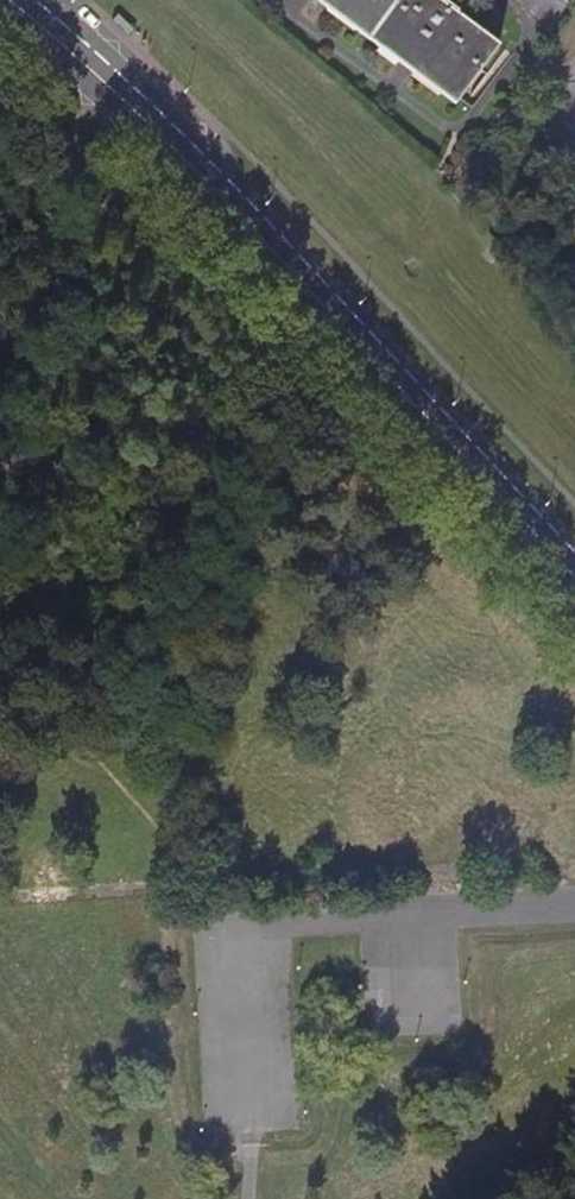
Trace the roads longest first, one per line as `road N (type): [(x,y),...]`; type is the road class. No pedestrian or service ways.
road 1 (residential): [(574,566),(298,271),(66,48),(2,0)]

